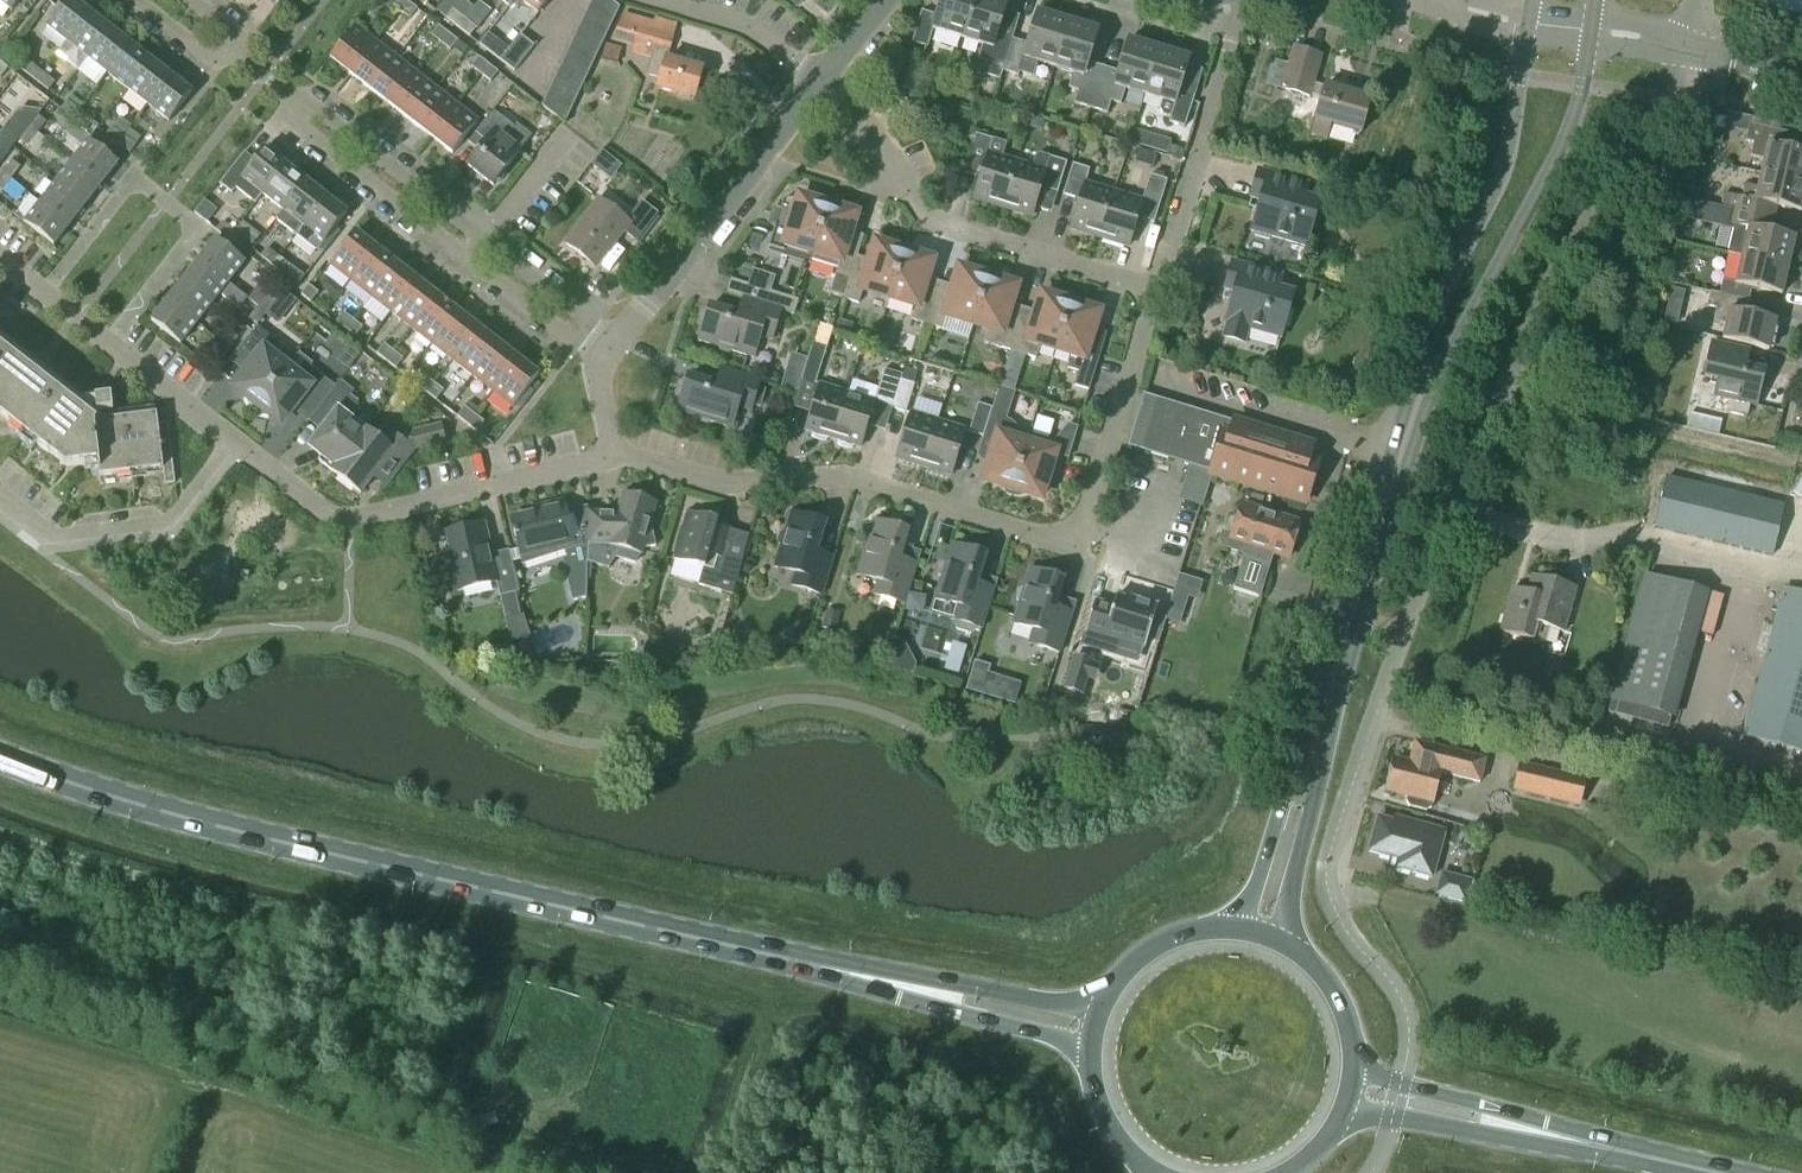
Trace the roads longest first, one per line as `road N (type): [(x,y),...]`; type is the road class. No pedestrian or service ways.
road 1 (unclassified): [(1395,1099),(1407,1054),(1398,994),(1338,919),(1326,865),(1388,676),(1520,354),(1583,228),(1681,99),(1695,55)]
road 2 (primary): [(1093,1029),(265,839),(0,758)]
road 3 (residential): [(620,461),(726,484),(848,479),(1078,550),(1155,290)]
road 4 (primary): [(1261,931),(1418,402)]
road 5 (residential): [(602,362),(290,122),(275,64)]
road 6 (residential): [(623,333),(275,64)]
road 7 (residential): [(233,451),(337,526),(620,461)]
road 8 (residential): [(1155,290),(941,230),(868,120),(819,80)]
road 9 (primary): [(1418,402),(1571,131),(1590,36)]
road 10 (primary): [(1529,25),(1508,156),(1451,273),(1418,402)]
road 11 (primary): [(1724,1172),(1395,1099)]
road 12 (track): [(1503,393),(1801,465)]
road 13 (residential): [(1155,290),(1246,0)]
road 14 (residential): [(0,264),(233,451)]
road 15 (residential): [(819,80),(647,302)]
road 16 (residential): [(233,451),(168,524),(45,541),(0,504)]
road 17 (track): [(462,1172),(202,1088)]
road 18 (primary): [(1261,931),(1218,926),(1176,935),(1138,956),(1109,989),(1093,1029)]
road 19 (primary): [(1355,1091),(1358,1051),(1349,1011),(1328,976),(1298,948),(1261,931)]
road 20 (primary): [(1093,1029),(1089,1069),(1098,1109),(1119,1145),(1151,1172)]
road 21 (residential): [(819,80),(721,12),(683,0)]
road 22 (residential): [(140,0),(220,60),(275,64)]

